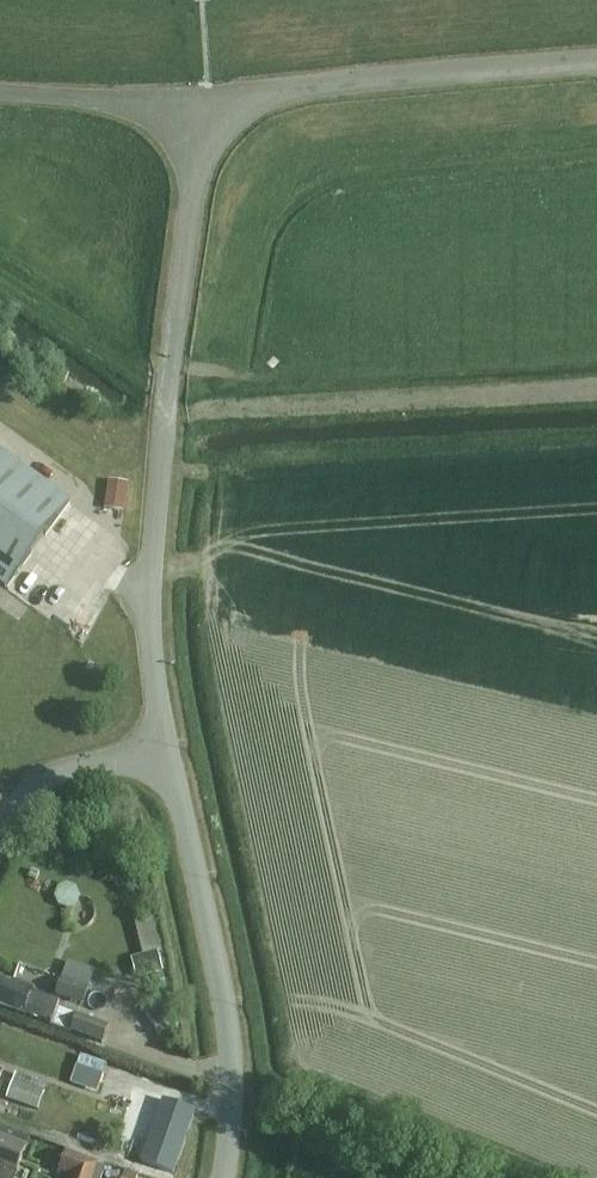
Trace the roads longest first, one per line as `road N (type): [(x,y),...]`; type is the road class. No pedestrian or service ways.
road 1 (unclassified): [(167,749),(149,573),(208,96)]
road 2 (unclassified): [(223,1177),(237,1103),(228,1008),(167,749)]
road 3 (unclassified): [(208,96),(596,66)]
road 4 (unclassified): [(208,96),(0,92)]
road 5 (residential): [(167,749),(46,778),(3,822)]

